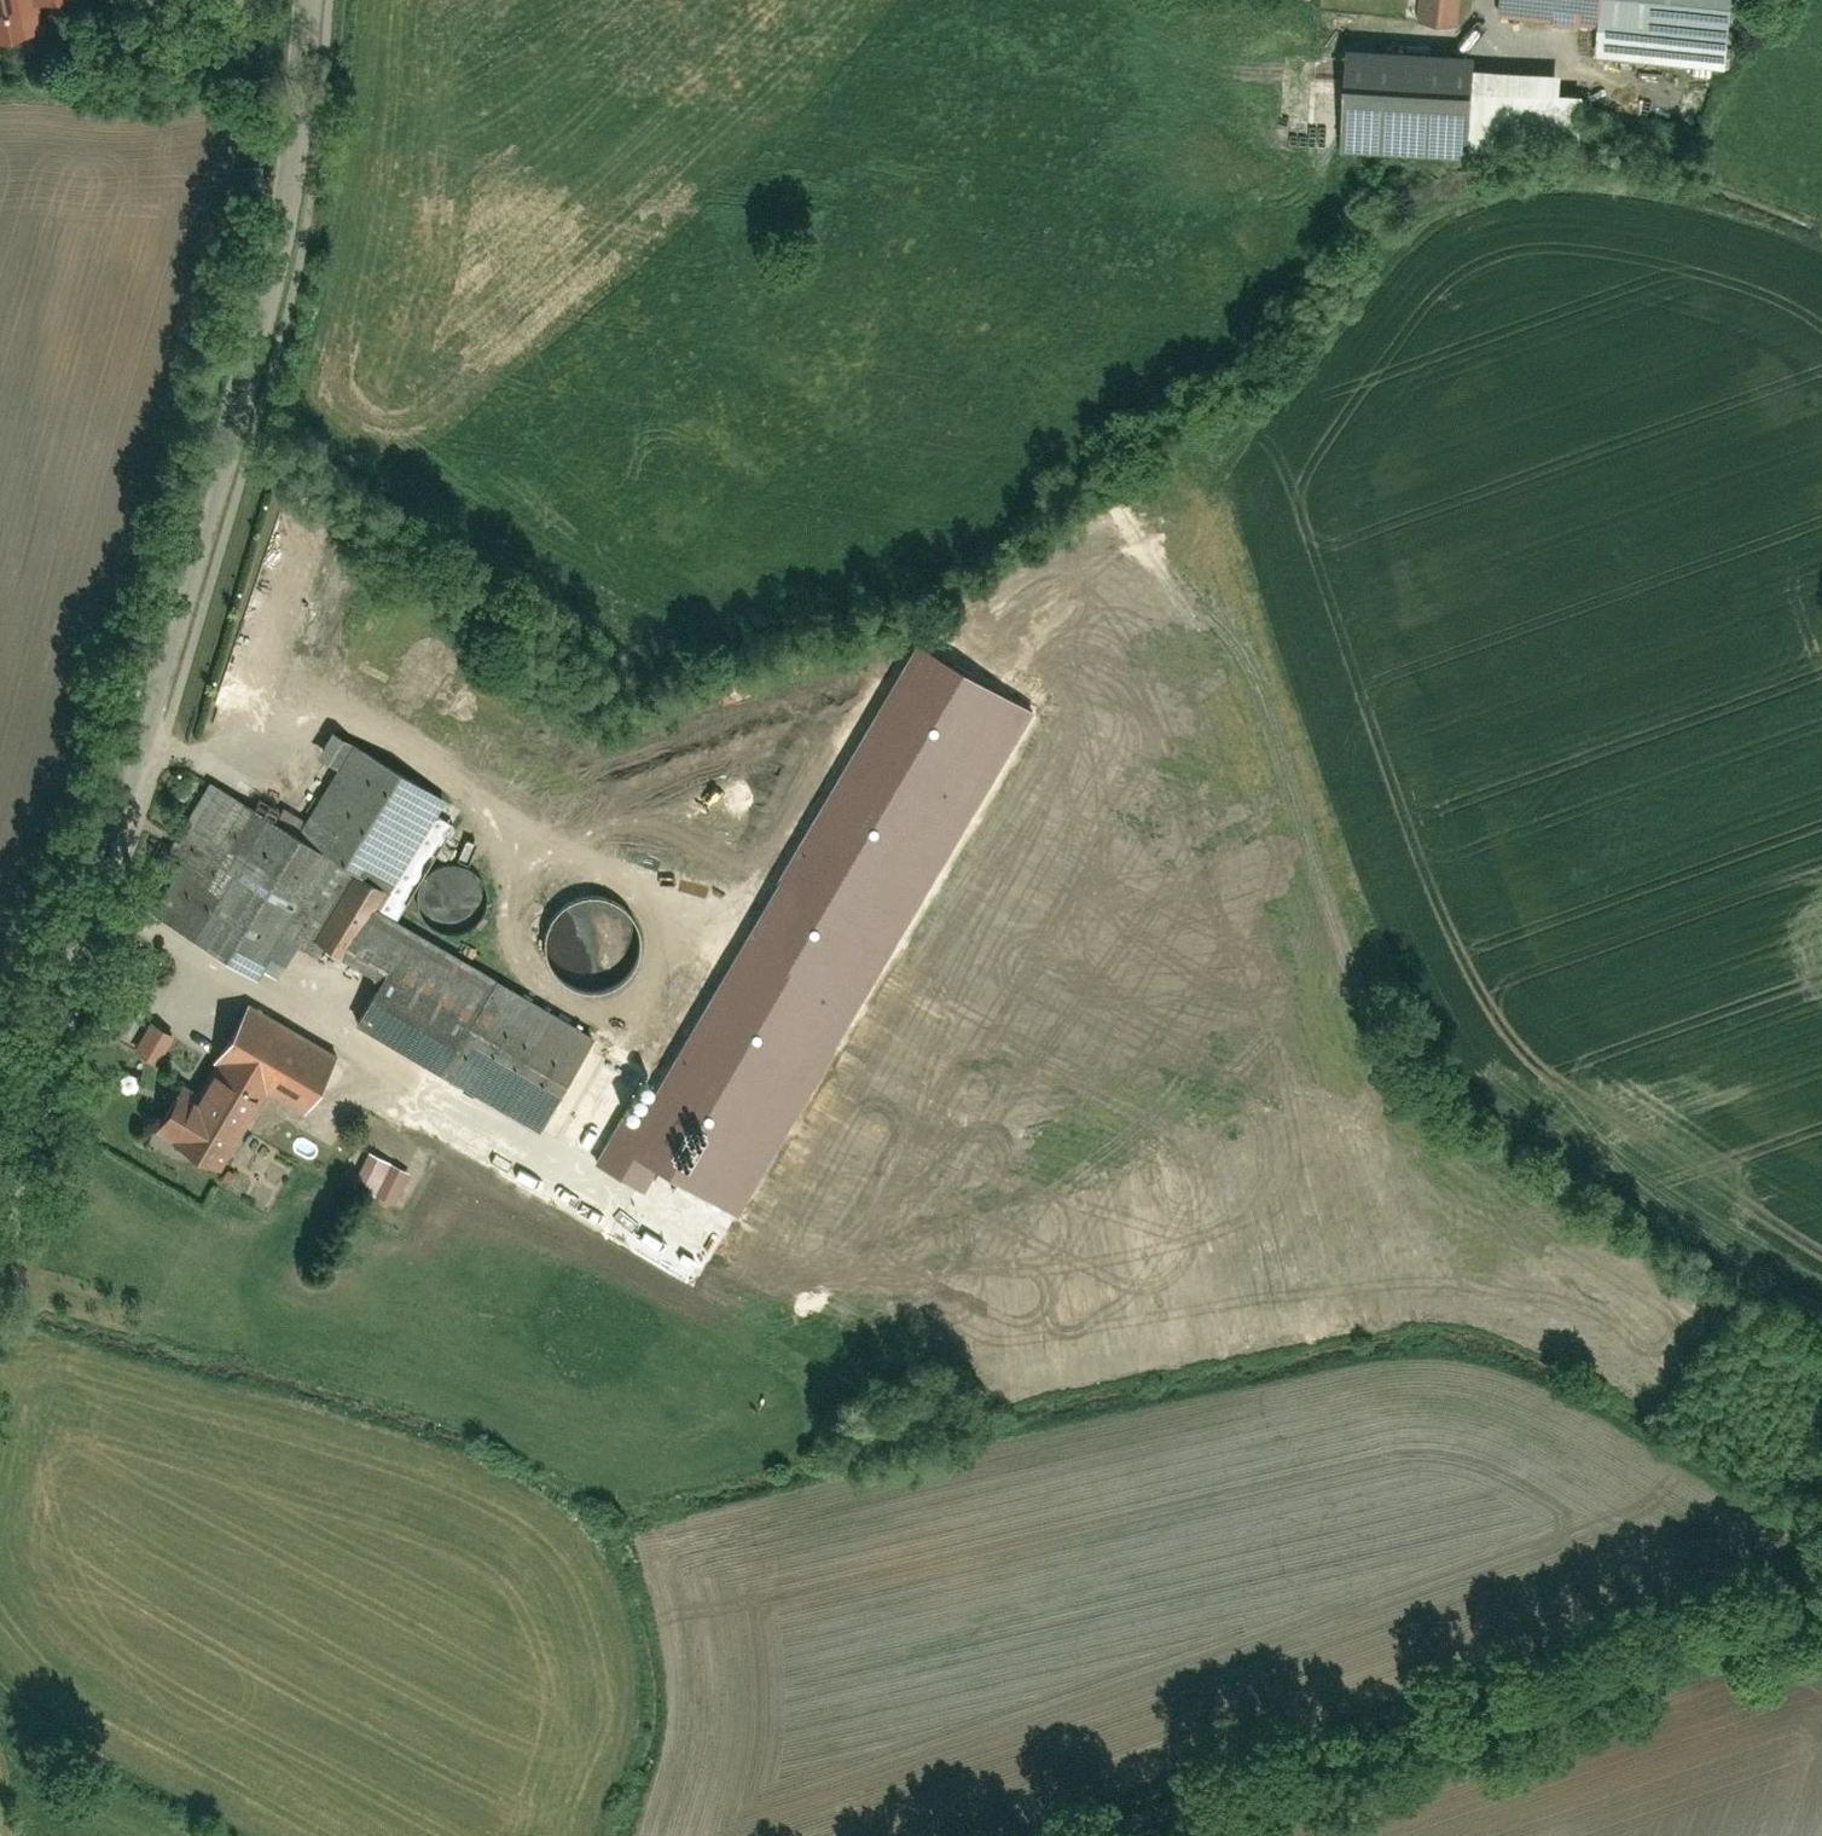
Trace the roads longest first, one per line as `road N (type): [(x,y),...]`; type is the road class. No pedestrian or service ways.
road 1 (tertiary): [(307,0),(286,212),(263,315),(0,1195)]
road 2 (track): [(1821,1594),(1109,1835)]

